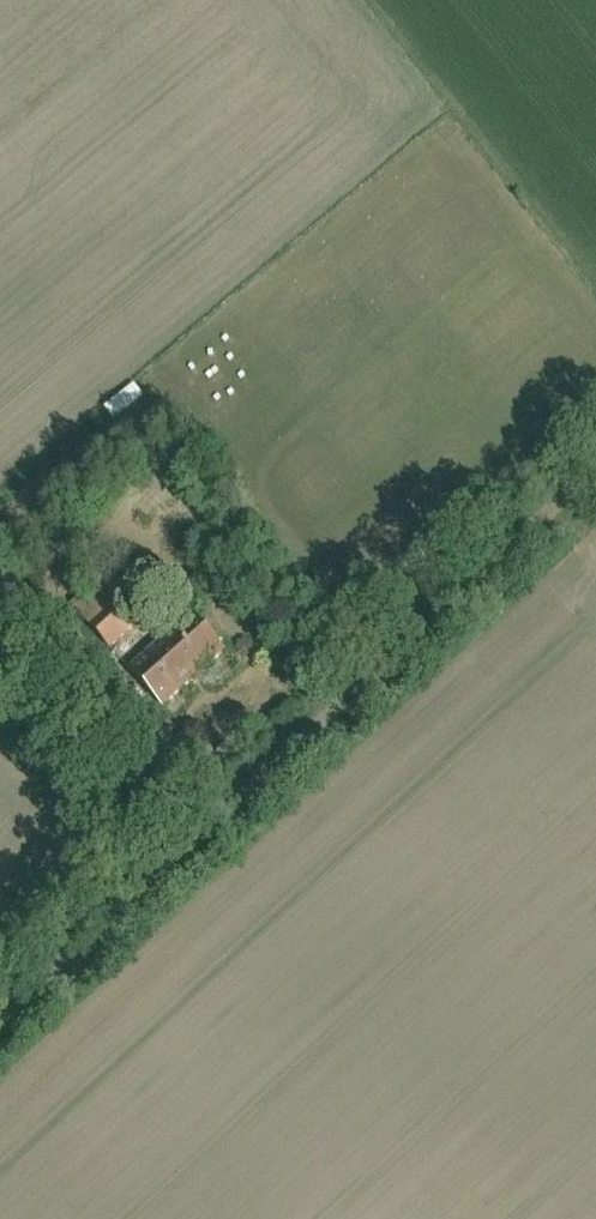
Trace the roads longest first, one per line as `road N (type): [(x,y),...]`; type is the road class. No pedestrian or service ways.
road 1 (unclassified): [(595,469),(0,1022)]

